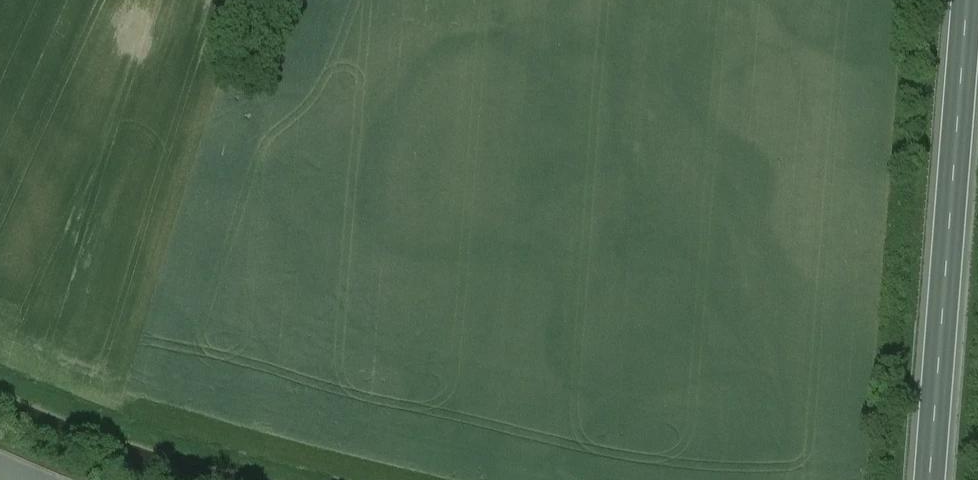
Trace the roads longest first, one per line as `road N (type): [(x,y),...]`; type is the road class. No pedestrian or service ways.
road 1 (primary): [(969,0),(927,479)]

